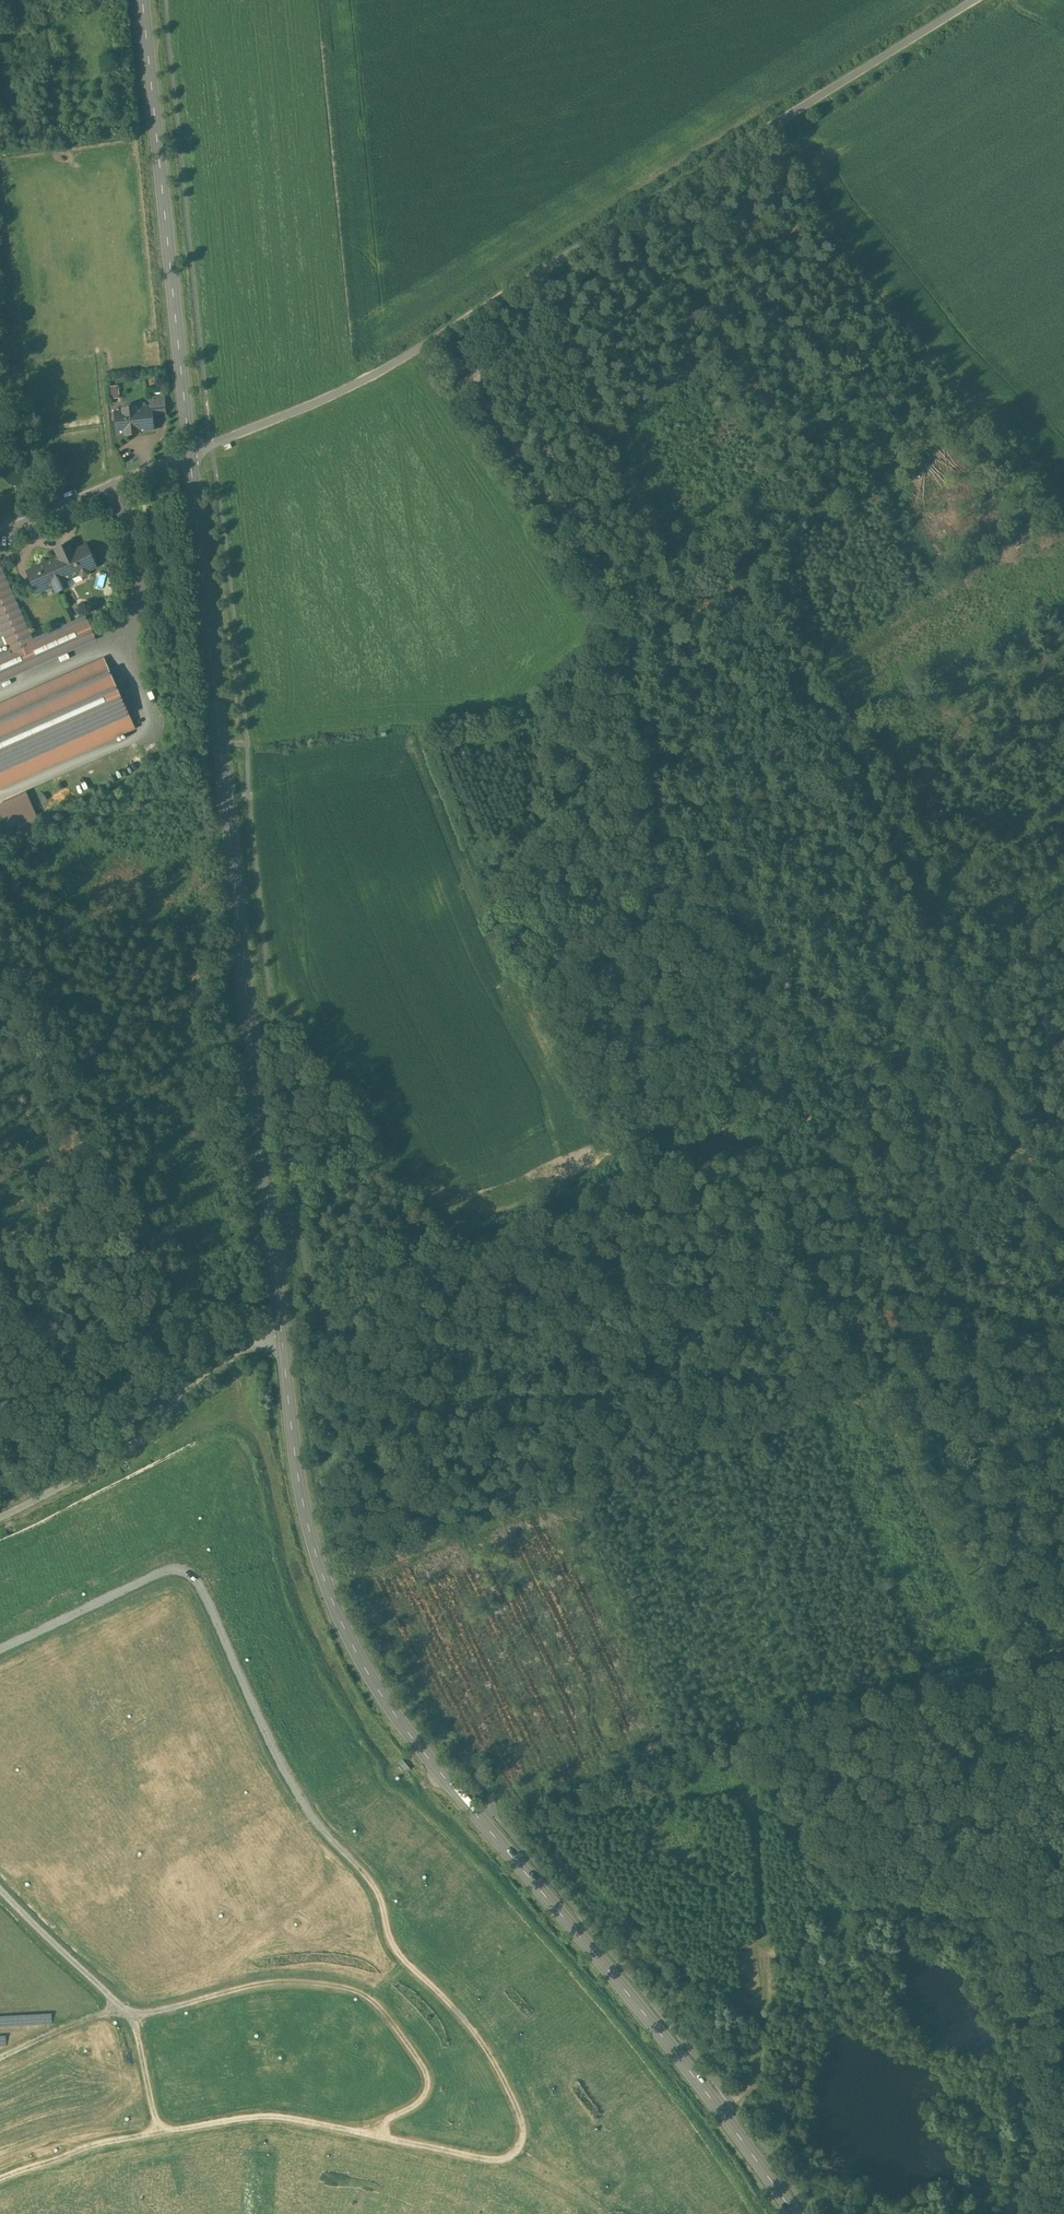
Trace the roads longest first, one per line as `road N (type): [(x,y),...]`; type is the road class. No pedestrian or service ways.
road 1 (tertiary): [(281,1332),(308,1523),(369,1675),(794,2213)]
road 2 (unclassified): [(972,0),(381,371),(190,453)]
road 3 (tertiary): [(190,453),(281,1332)]
road 4 (track): [(325,1582),(990,1336),(1063,1329)]
road 5 (track): [(281,1327),(555,1211),(700,1138)]
road 6 (tertiary): [(143,0),(190,453)]
road 7 (unclassified): [(0,1516),(138,1439),(199,1372)]
road 8 (unclassified): [(199,1372),(96,1440),(0,1480)]
road 9 (unclassified): [(190,453),(0,533)]

